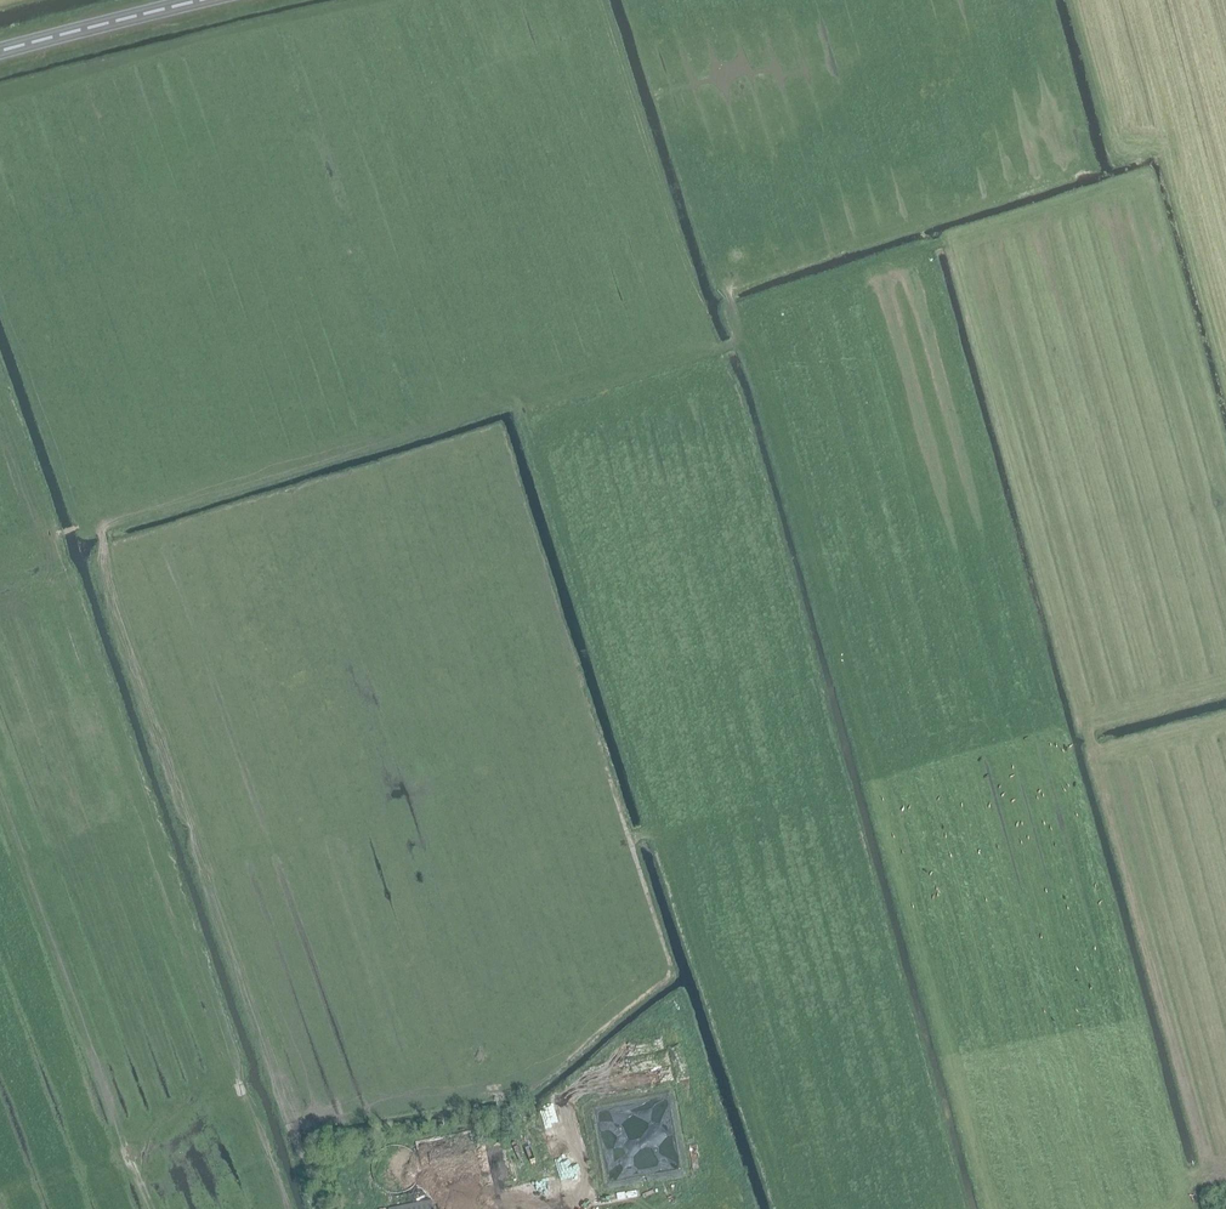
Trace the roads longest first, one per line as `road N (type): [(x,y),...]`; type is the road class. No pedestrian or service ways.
road 1 (primary): [(0,51),(196,0)]

